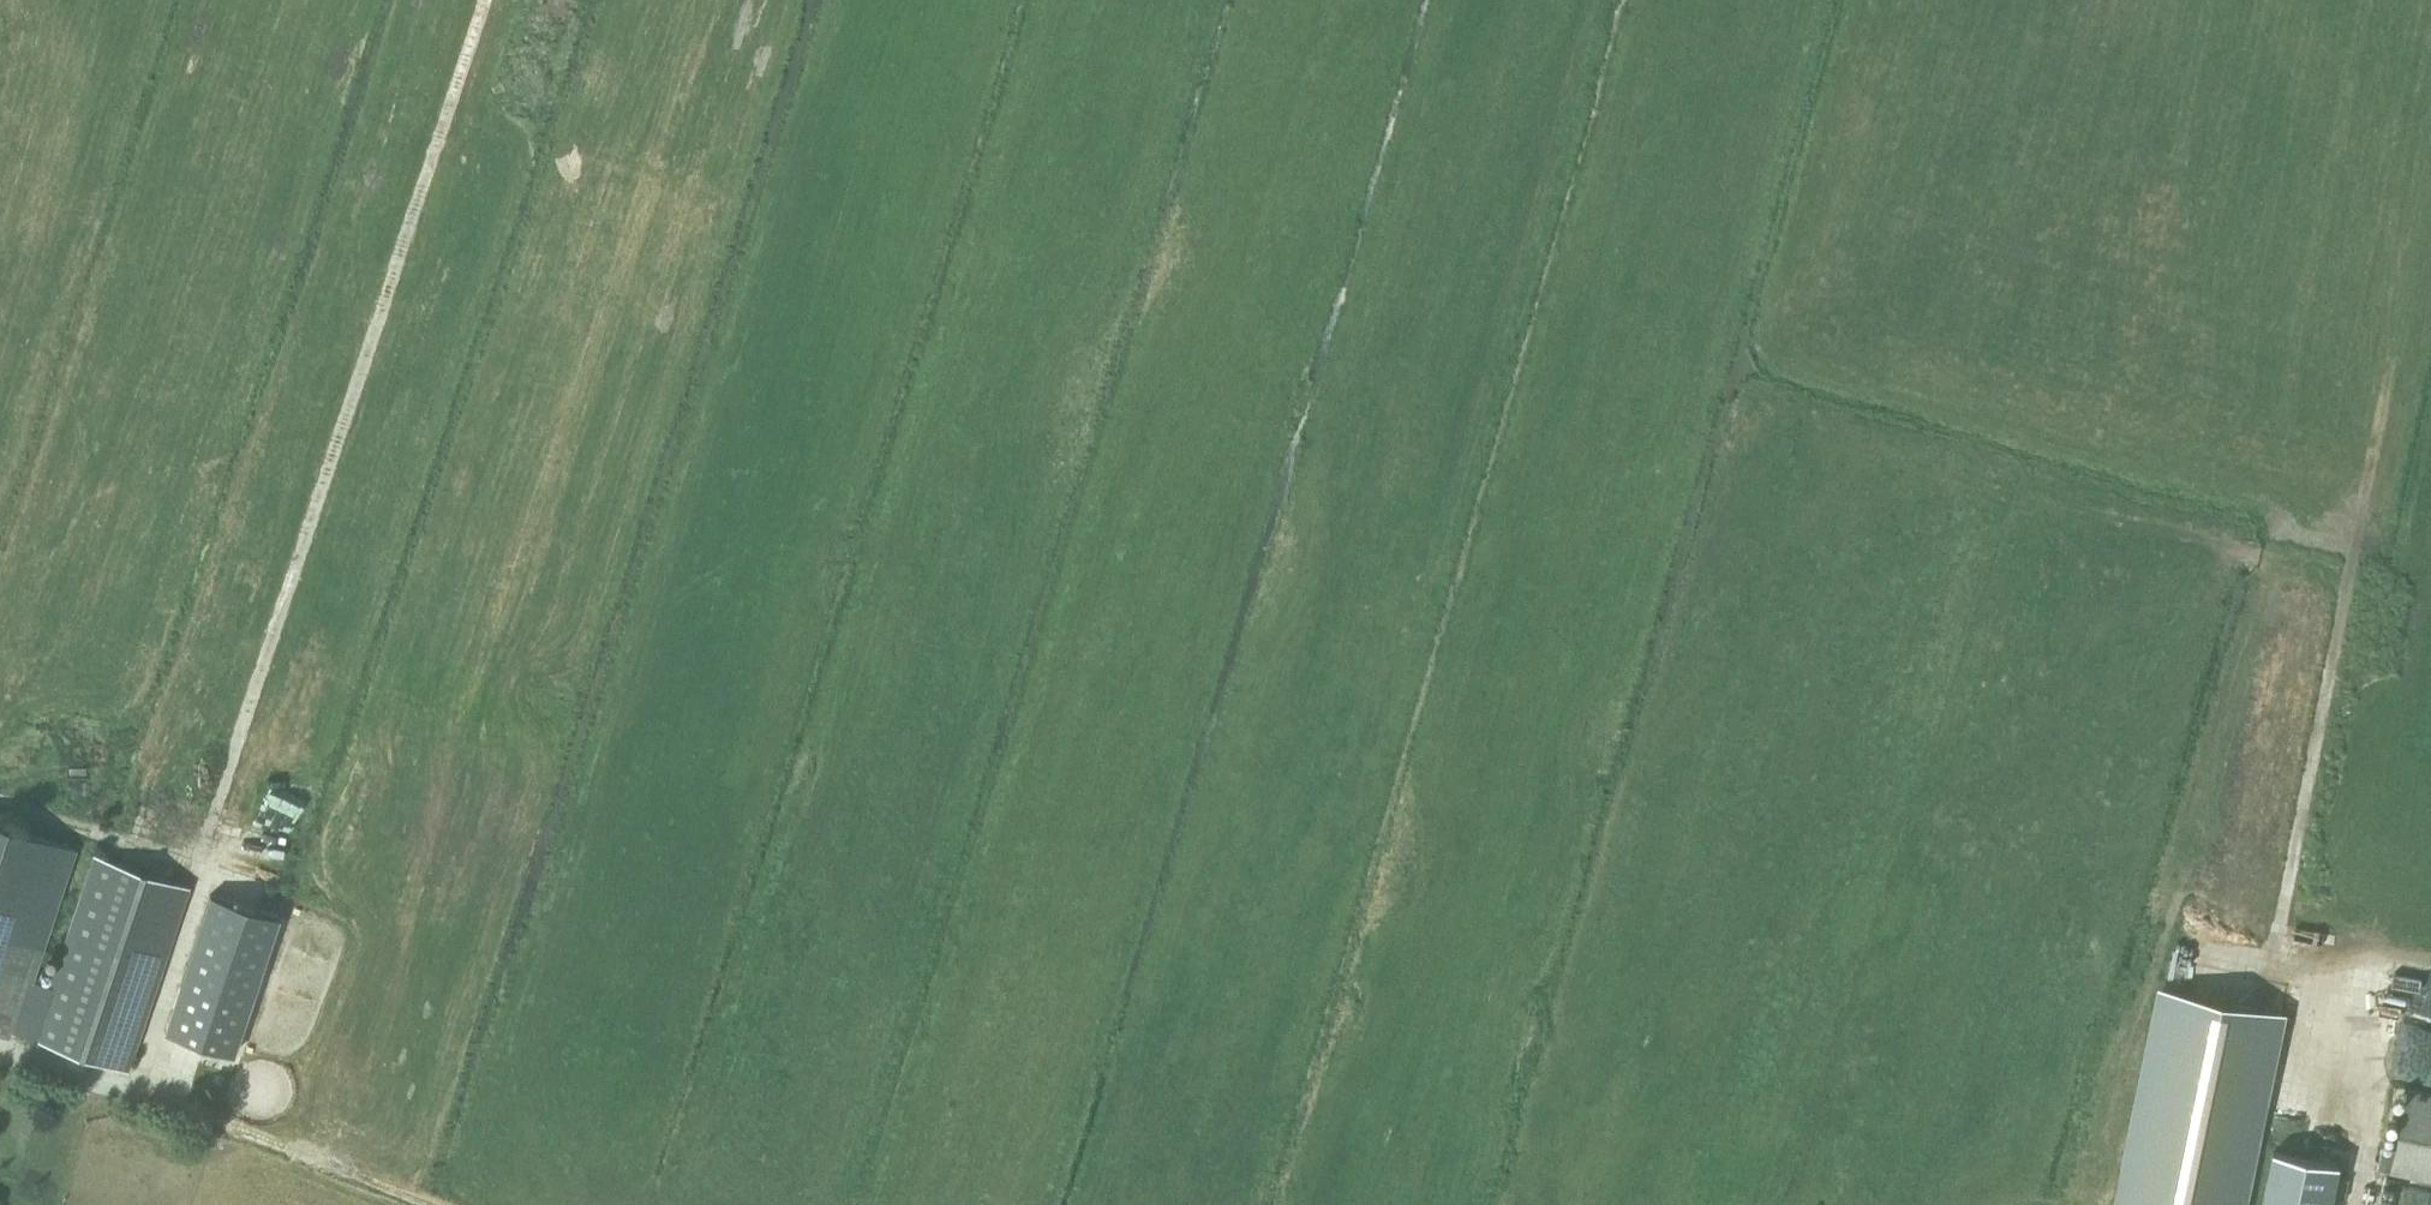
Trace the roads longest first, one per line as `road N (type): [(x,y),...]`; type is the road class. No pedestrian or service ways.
road 1 (track): [(0,799),(182,860),(198,854),(486,0)]
road 2 (track): [(0,1051),(237,1124),(443,1204)]

